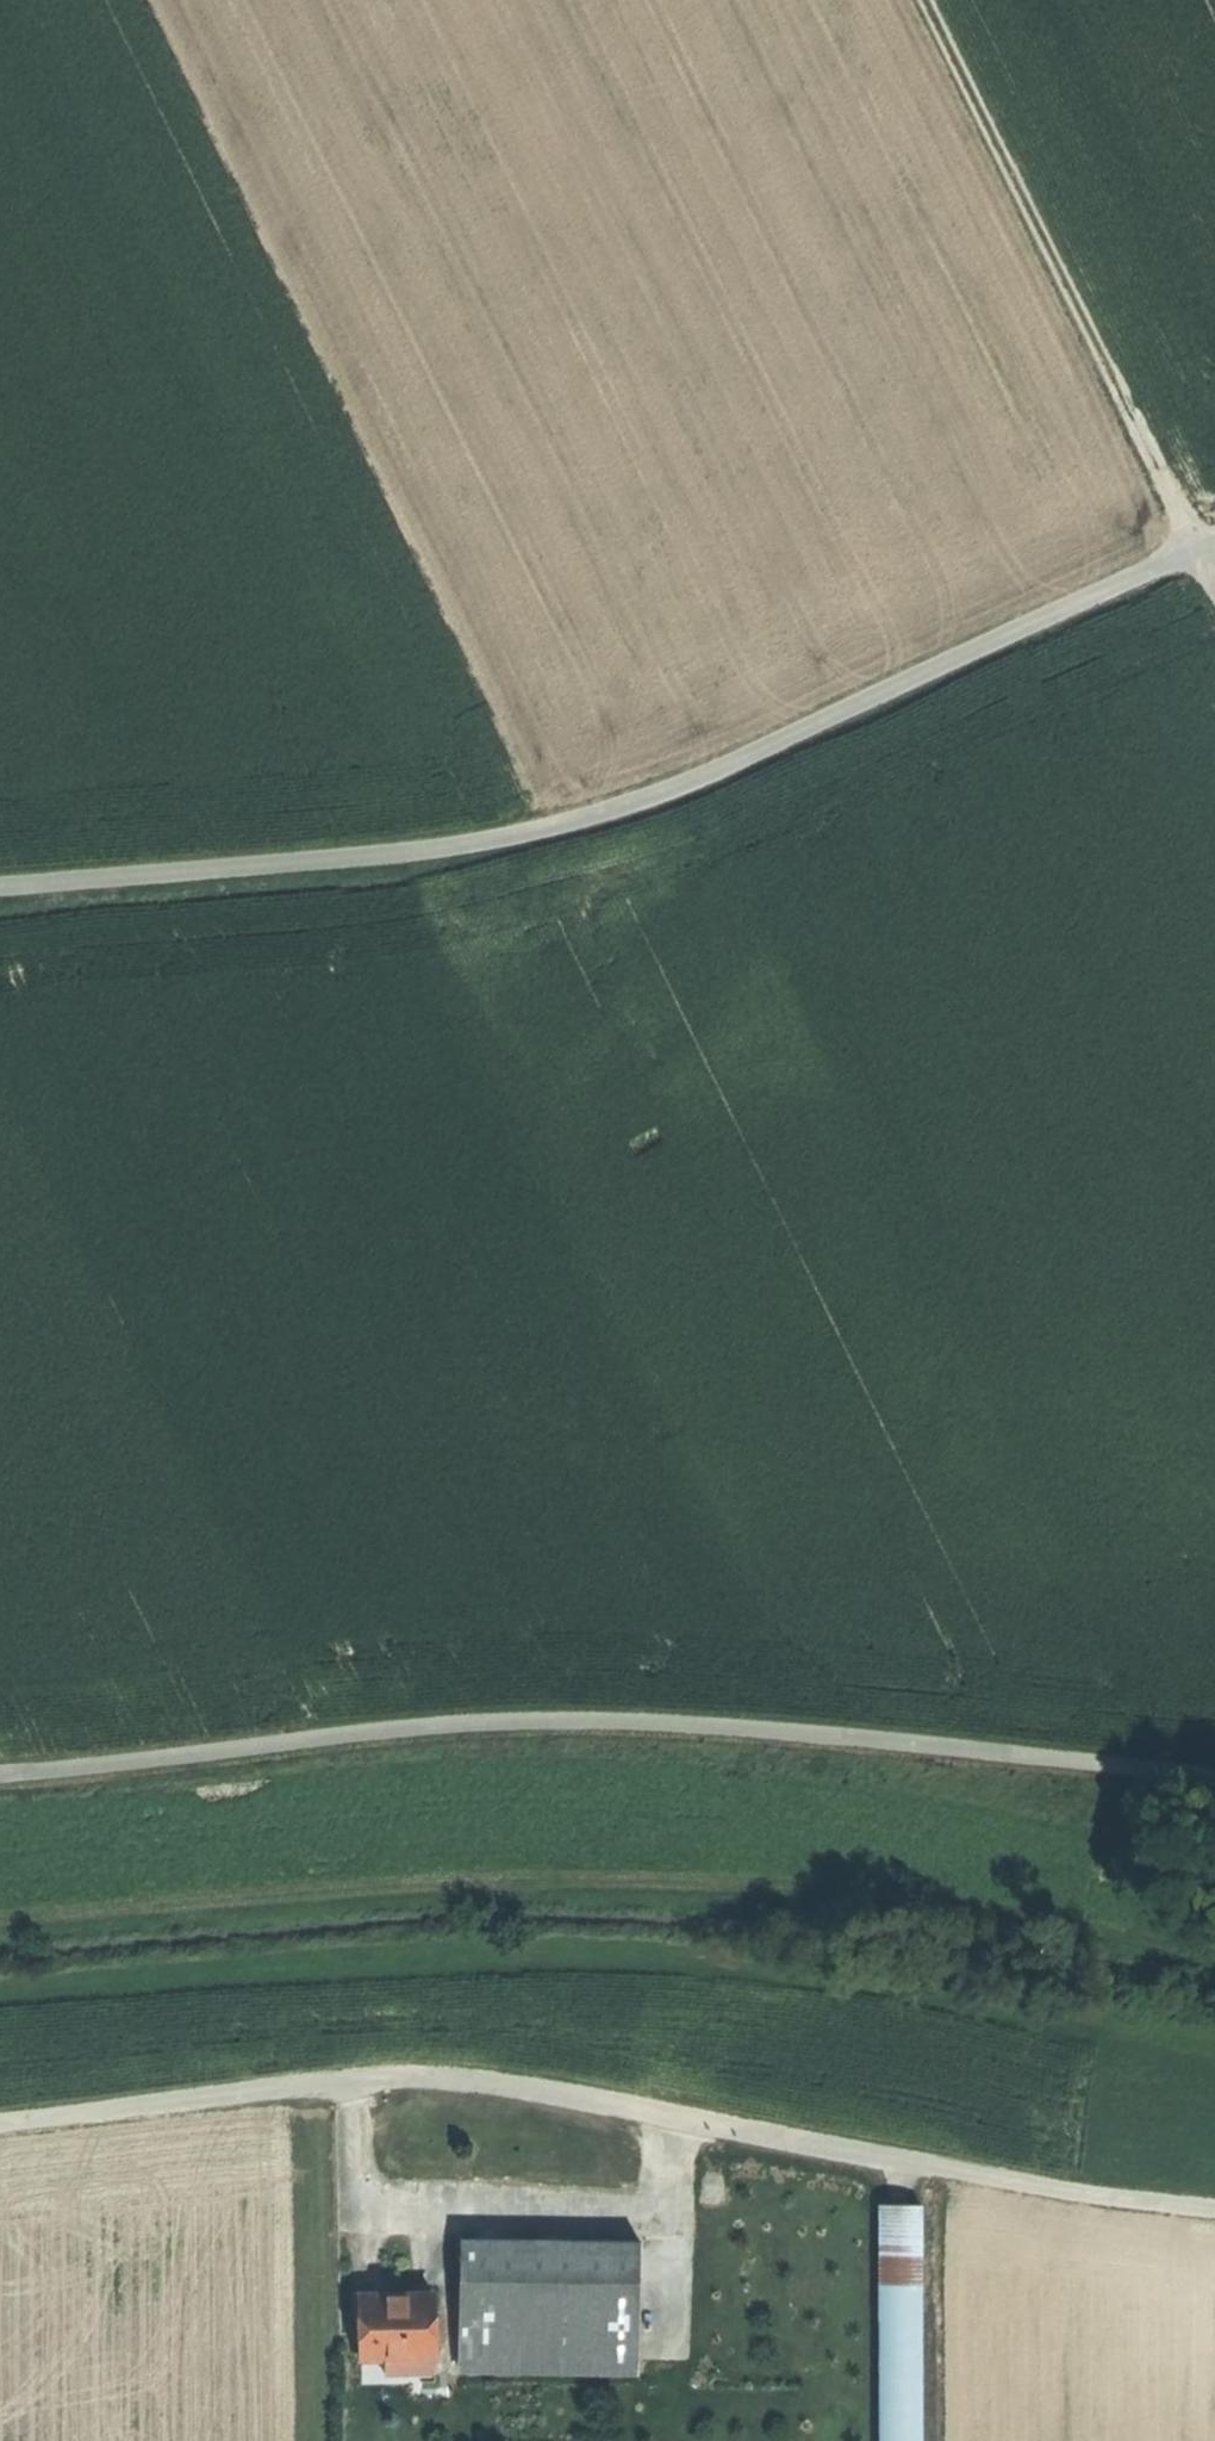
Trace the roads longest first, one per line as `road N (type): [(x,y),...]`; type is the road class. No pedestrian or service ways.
road 1 (track): [(1214,545),(616,813),(464,841),(0,882)]
road 2 (track): [(1214,2212),(1058,2194),(420,2077),(0,2123)]
road 3 (track): [(1214,1778),(790,1735),(499,1724),(0,1776)]
road 4 (track): [(1214,592),(926,0)]

